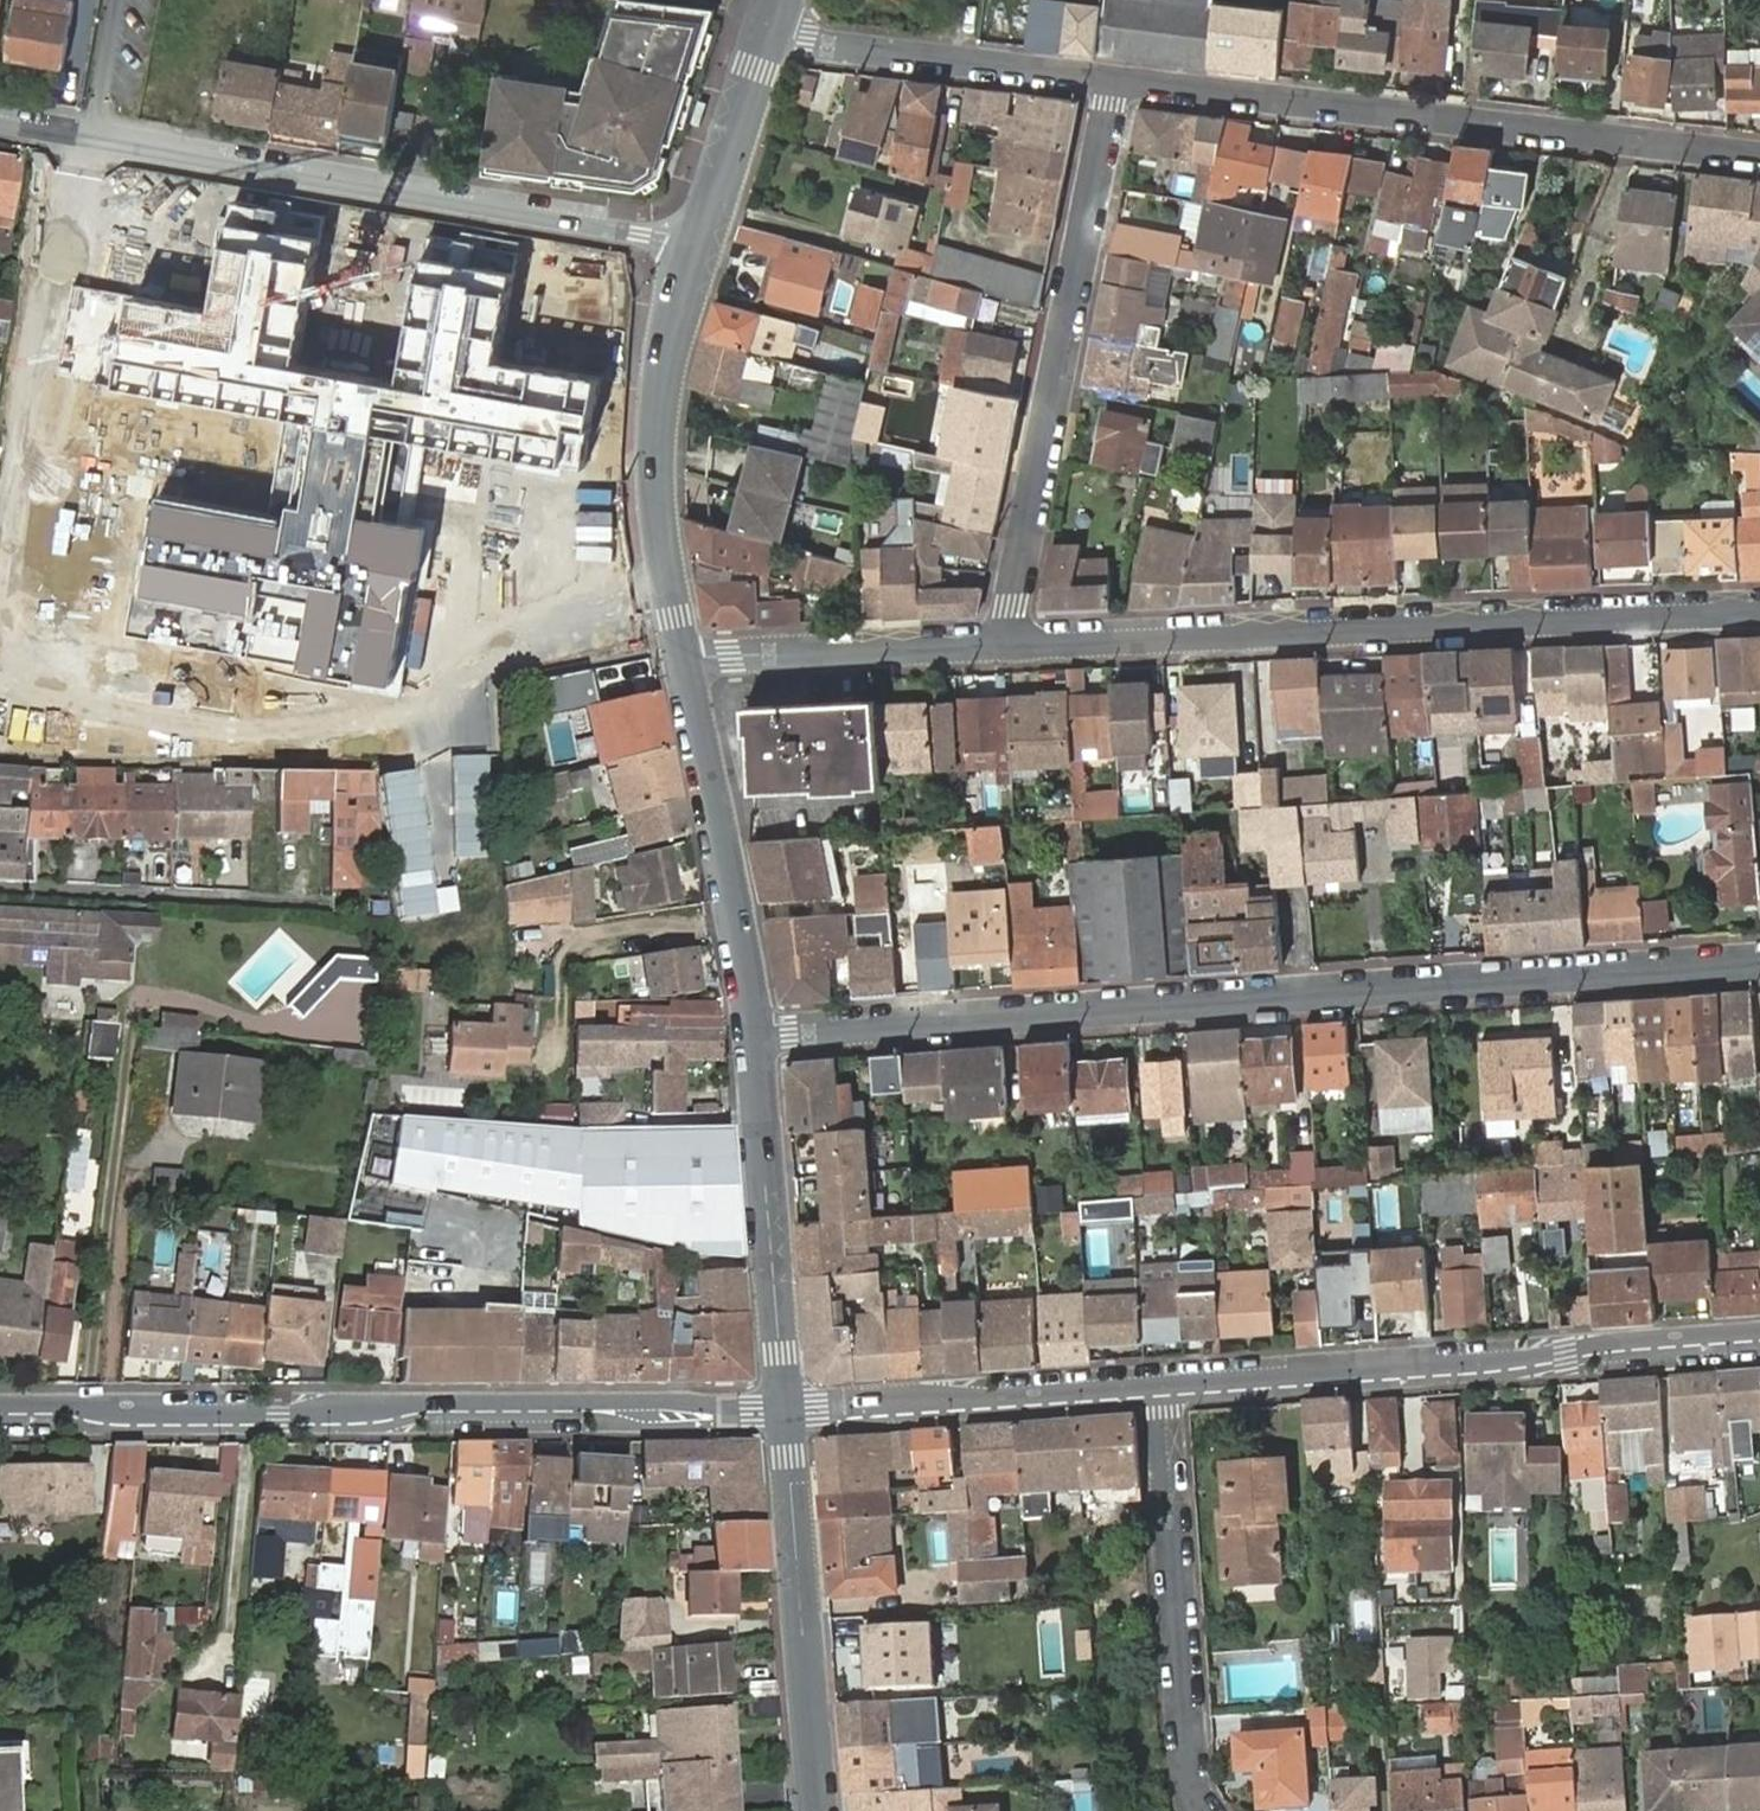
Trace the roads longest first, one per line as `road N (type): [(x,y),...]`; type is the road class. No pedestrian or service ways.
road 1 (residential): [(755,1038),(1759,962)]
road 2 (residential): [(784,1410),(0,1414)]
road 3 (residential): [(997,644),(1759,610)]
road 4 (residential): [(1119,77),(1759,159)]
road 5 (residential): [(98,143),(703,243)]
road 6 (residential): [(1759,1334),(1409,1374),(1159,1384)]
road 7 (residential): [(1119,77),(1107,102),(997,644)]
road 8 (residential): [(1159,1384),(1201,1810)]
road 9 (tertiary): [(703,243),(669,352),(656,445),(656,499),(683,658)]
road 10 (tertiary): [(784,1410),(817,1810)]
road 11 (tertiary): [(683,658),(755,1038)]
road 12 (residential): [(1159,1384),(784,1410)]
road 13 (tertiary): [(755,1038),(784,1410)]
road 14 (residential): [(772,32),(1119,77)]
road 15 (residential): [(0,891),(319,903)]
road 16 (residential): [(683,658),(997,644)]
road 17 (tertiary): [(772,32),(703,243)]
road 18 (residential): [(122,0),(98,143)]

